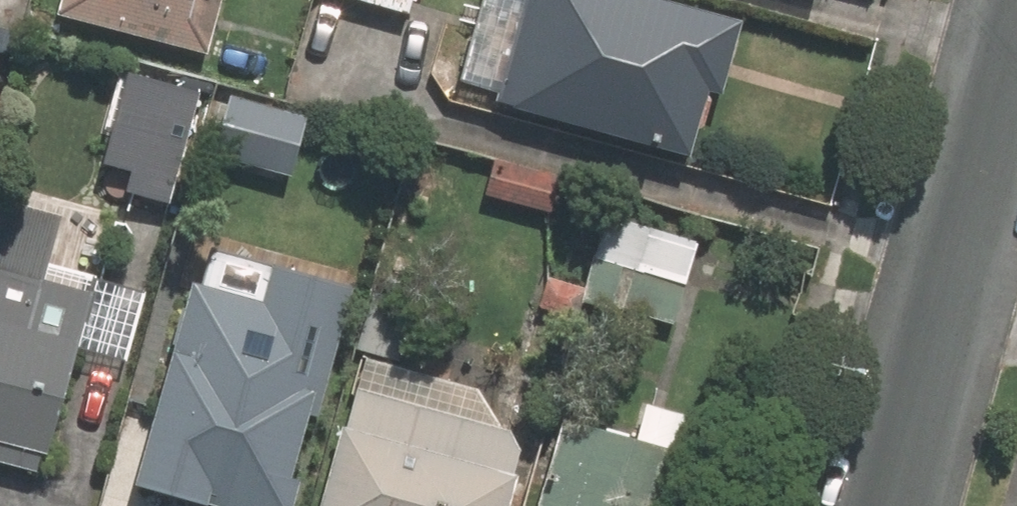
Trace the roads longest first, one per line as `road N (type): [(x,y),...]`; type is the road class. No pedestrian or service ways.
road 1 (residential): [(889,505),(1016,9)]

